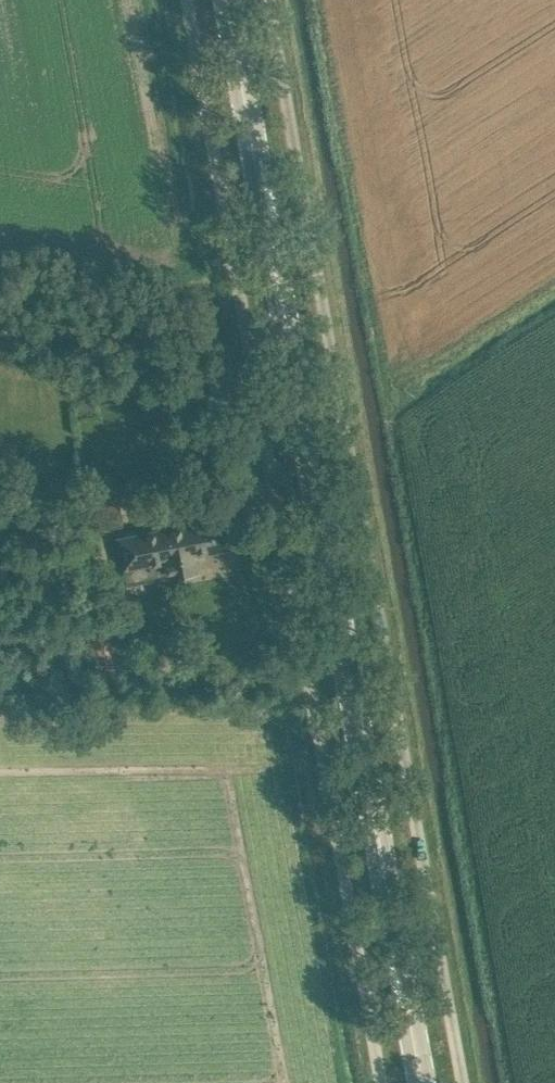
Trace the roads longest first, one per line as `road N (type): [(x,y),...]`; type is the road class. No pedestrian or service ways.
road 1 (unclassified): [(381,1082),(182,0)]
road 2 (unclassified): [(268,0),(463,1082)]
road 3 (primary): [(425,1082),(232,0)]

